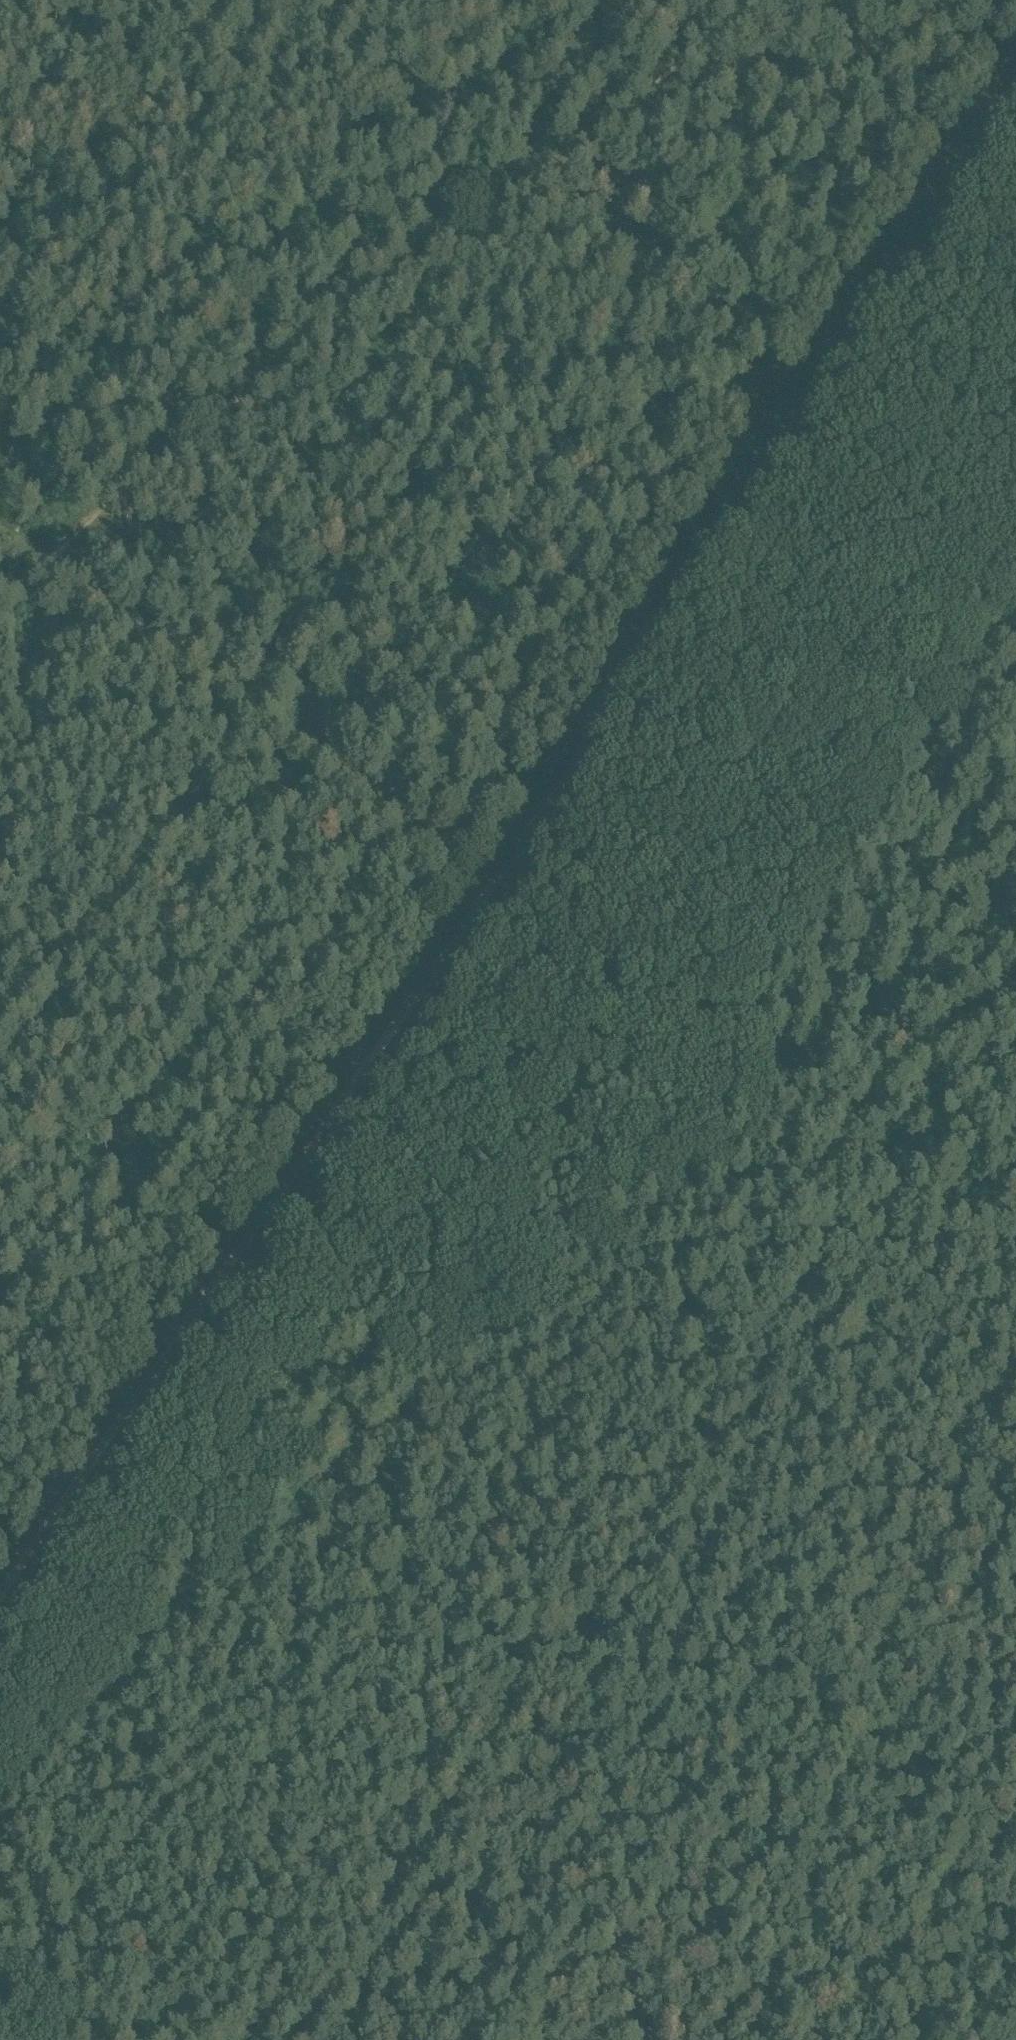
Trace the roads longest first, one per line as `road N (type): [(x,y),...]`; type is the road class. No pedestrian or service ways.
road 1 (track): [(0,1596),(502,873),(588,780),(1015,134)]
road 2 (track): [(0,567),(726,0)]
road 3 (track): [(0,527),(518,885)]

